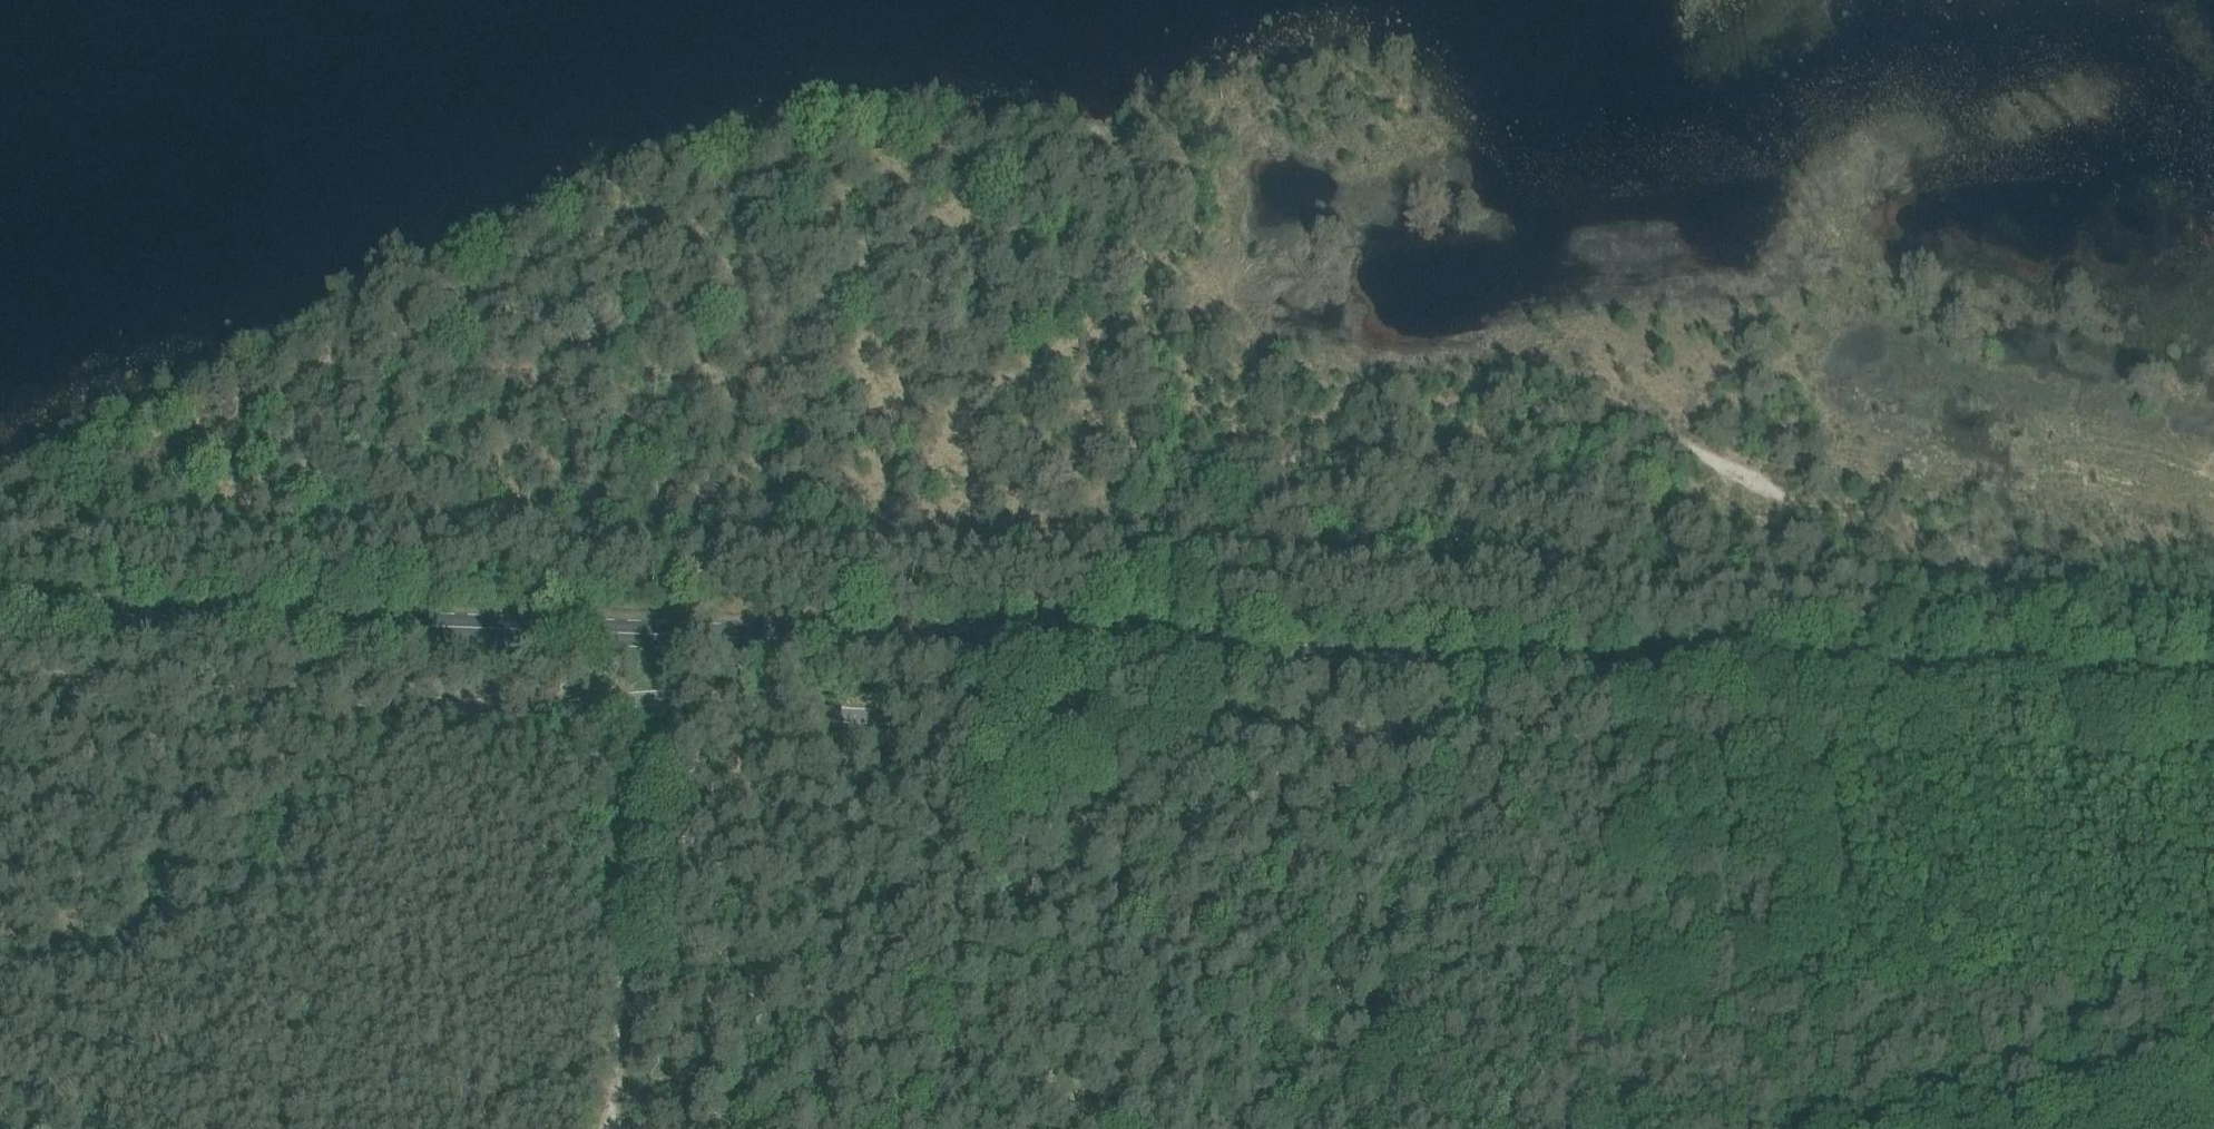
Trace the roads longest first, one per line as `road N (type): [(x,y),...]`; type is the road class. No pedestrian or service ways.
road 1 (secondary): [(0,612),(2213,694)]
road 2 (track): [(640,687),(590,1128)]

